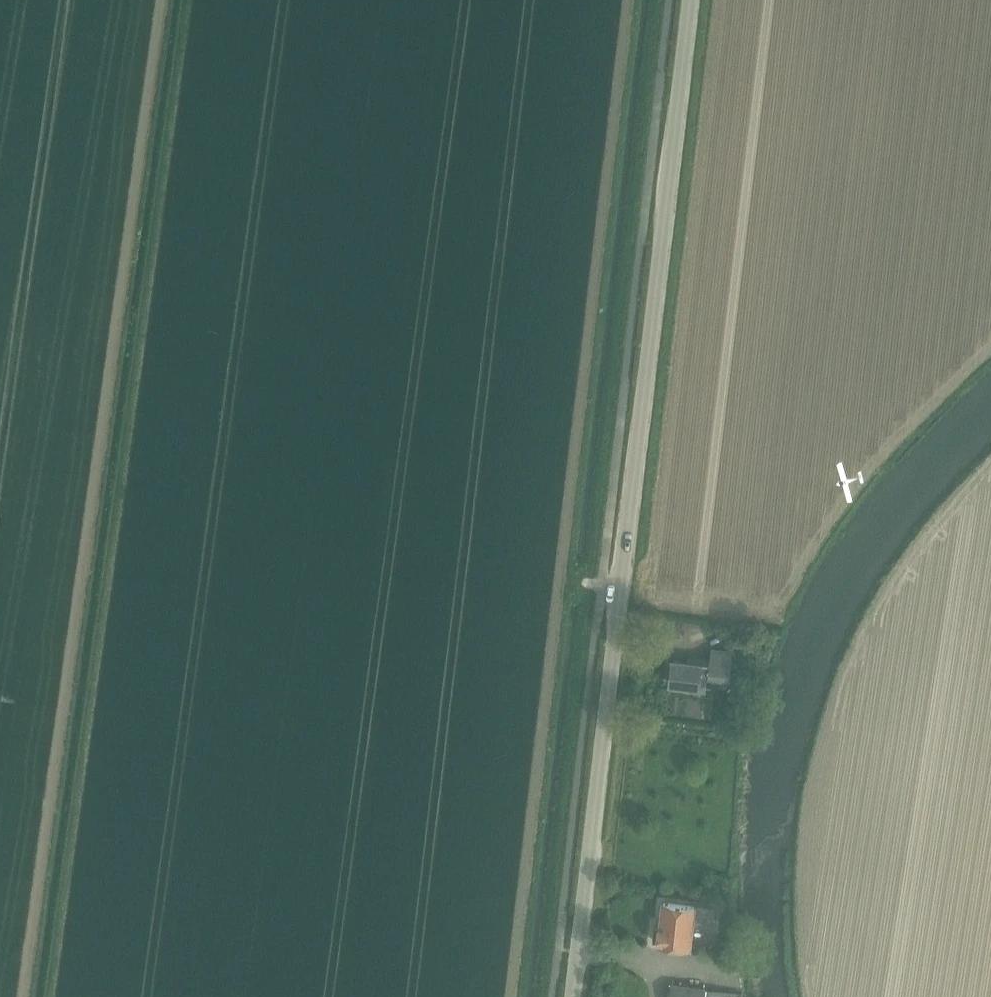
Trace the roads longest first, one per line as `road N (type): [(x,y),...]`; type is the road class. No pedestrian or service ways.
road 1 (unclassified): [(575,996),(694,0)]

